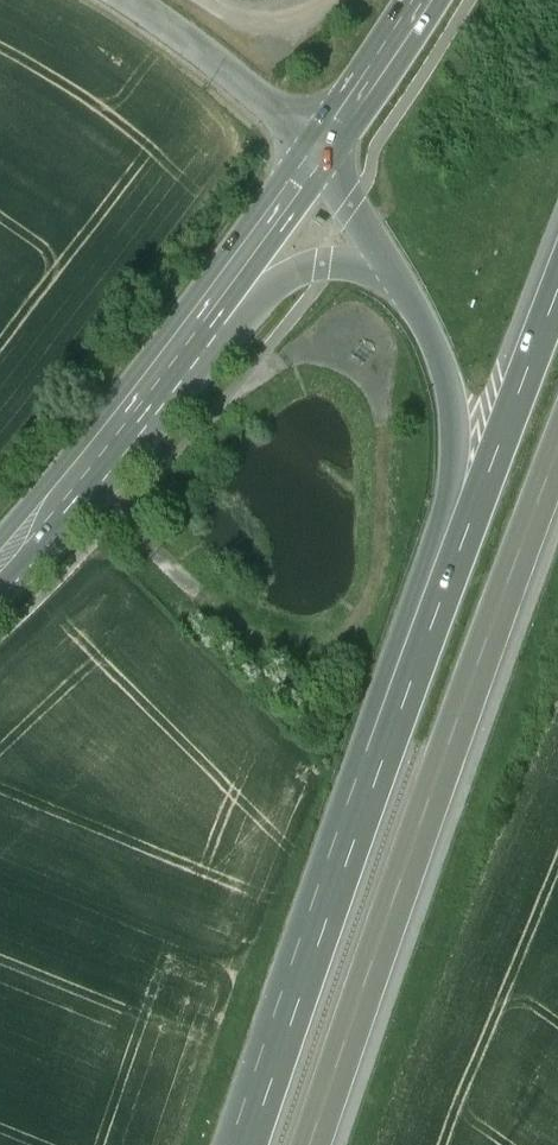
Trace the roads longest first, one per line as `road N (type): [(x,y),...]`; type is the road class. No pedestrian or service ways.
road 1 (motorway): [(319,1144),(557,453)]
road 2 (motorway): [(415,672),(254,1144)]
road 3 (motorway): [(557,301),(415,672)]
road 4 (motorway): [(410,299),(447,381),(454,438),(415,672)]
road 5 (motorway): [(164,380),(308,266),(362,266),(410,299)]
road 6 (secondary): [(321,152),(164,380)]
road 7 (secondary): [(164,380),(0,566)]
road 8 (secondary): [(417,0),(321,152)]
road 9 (motorway): [(321,152),(410,299)]

